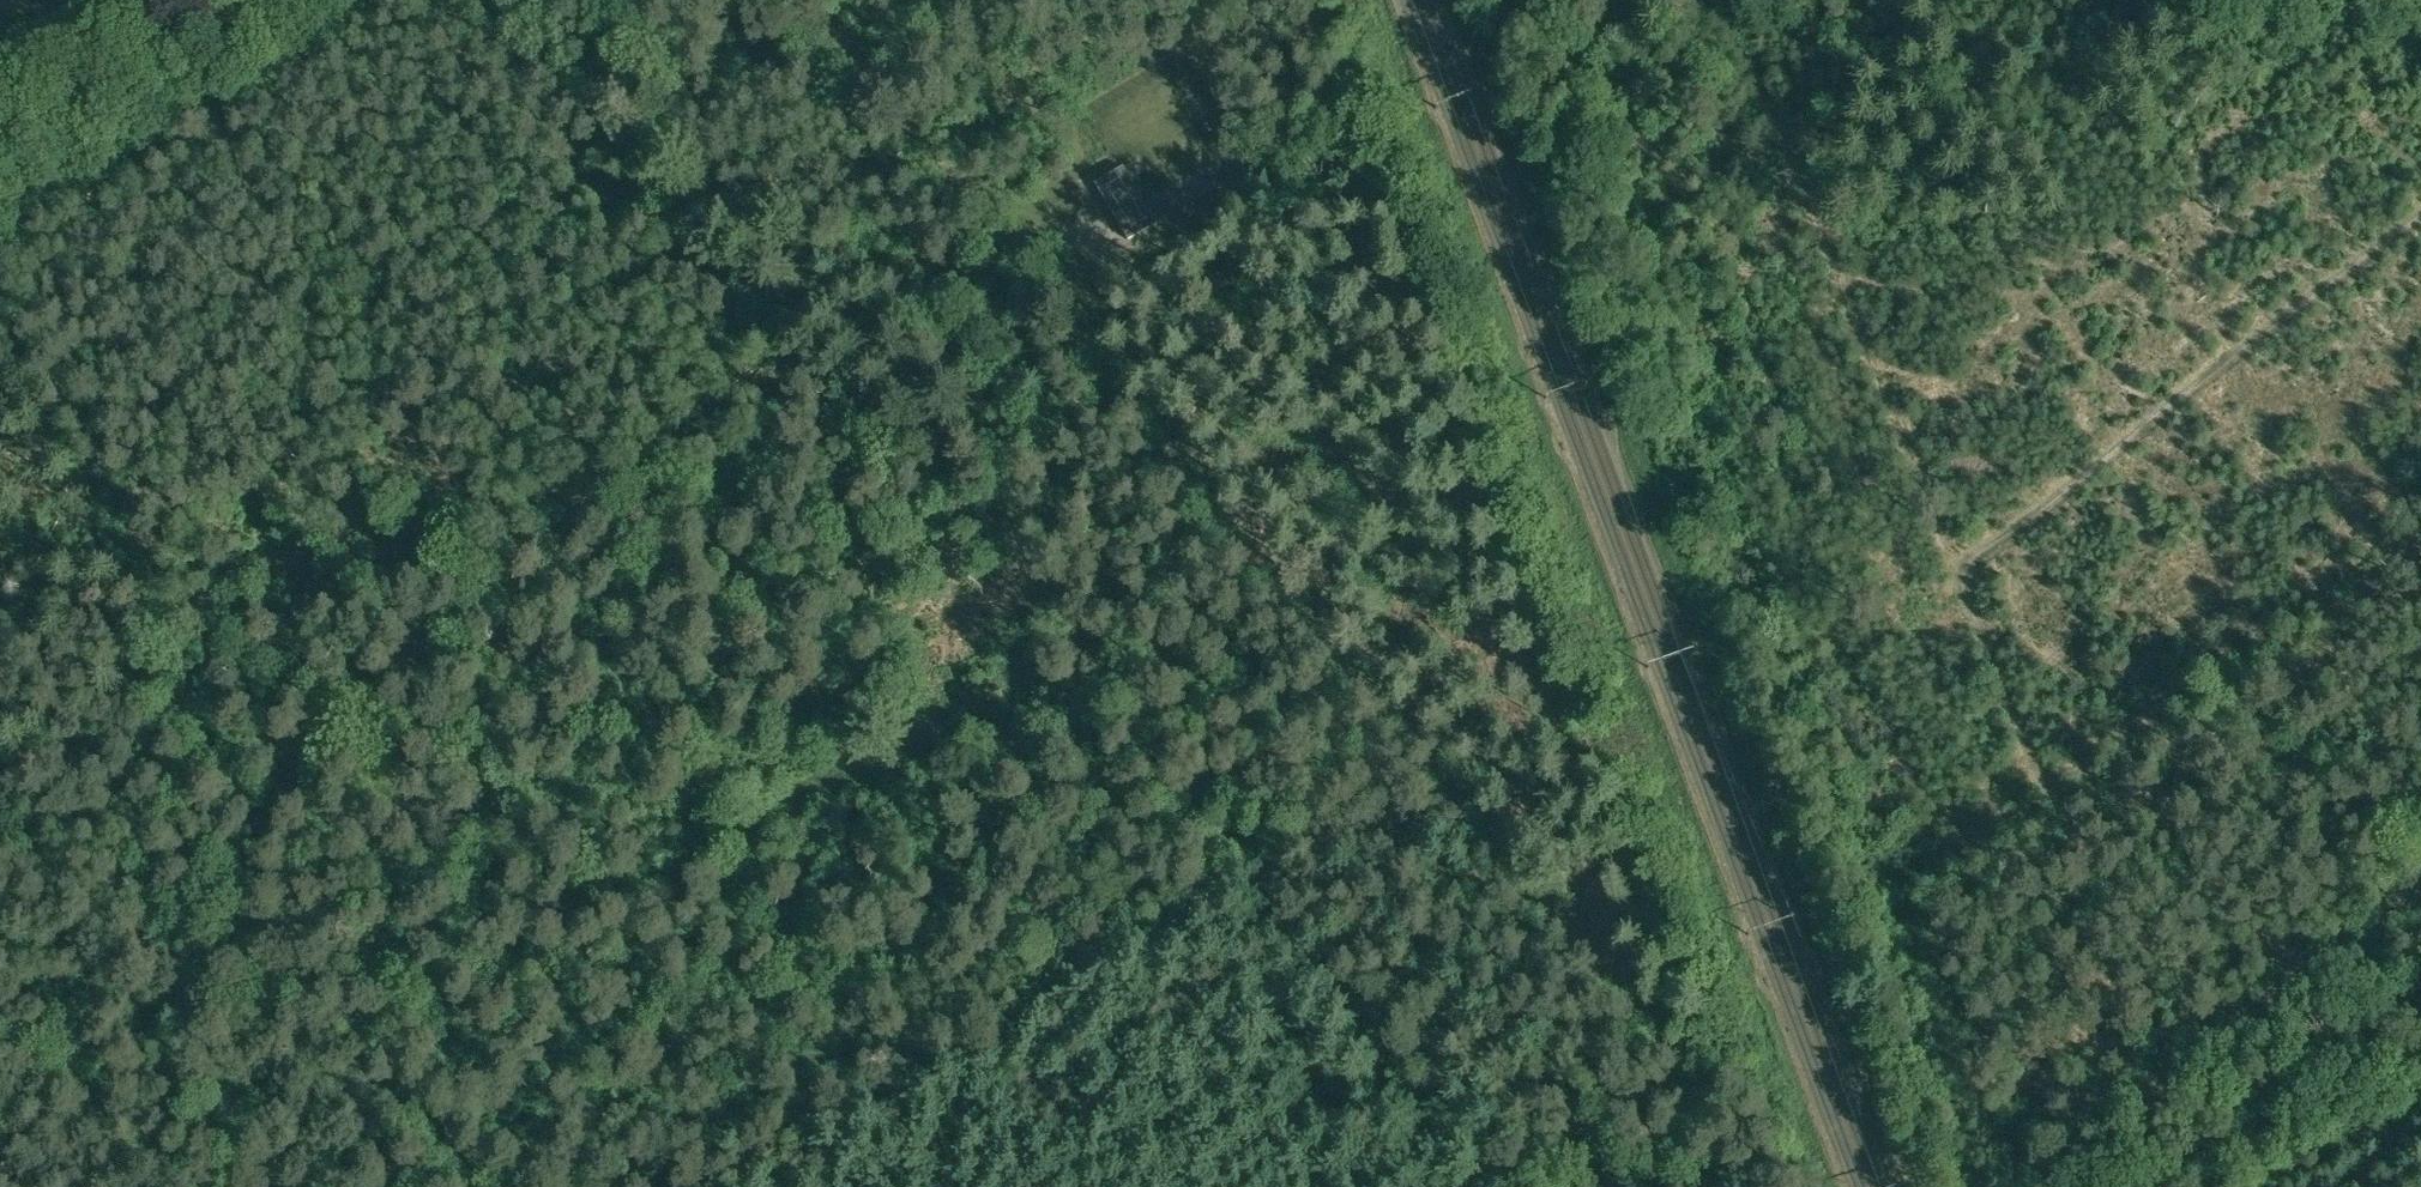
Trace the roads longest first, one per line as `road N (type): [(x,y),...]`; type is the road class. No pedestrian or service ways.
road 1 (track): [(818,0),(1067,285)]
road 2 (track): [(252,0),(0,154)]

